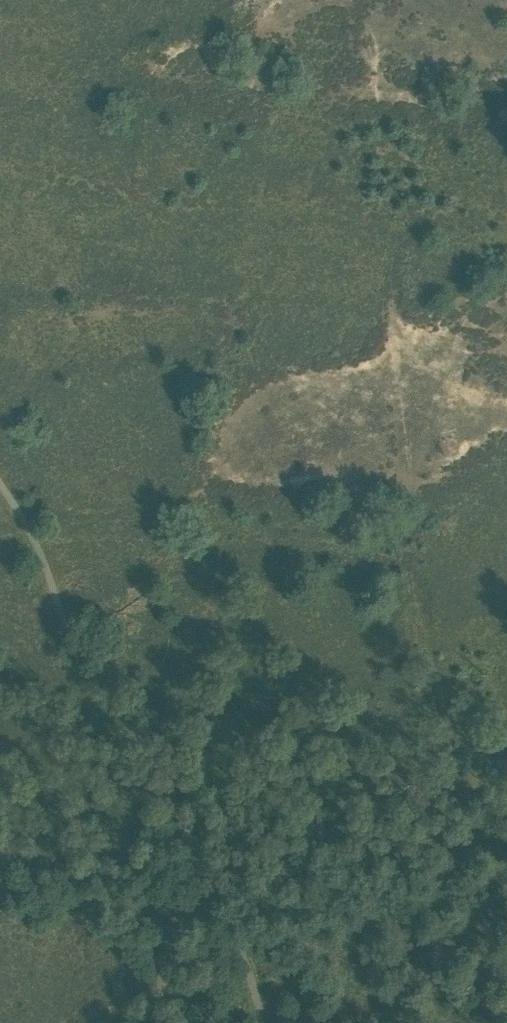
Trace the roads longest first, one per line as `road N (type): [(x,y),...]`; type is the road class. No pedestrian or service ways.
road 1 (track): [(149,1022),(164,936),(161,905),(389,863),(462,838),(506,808)]

